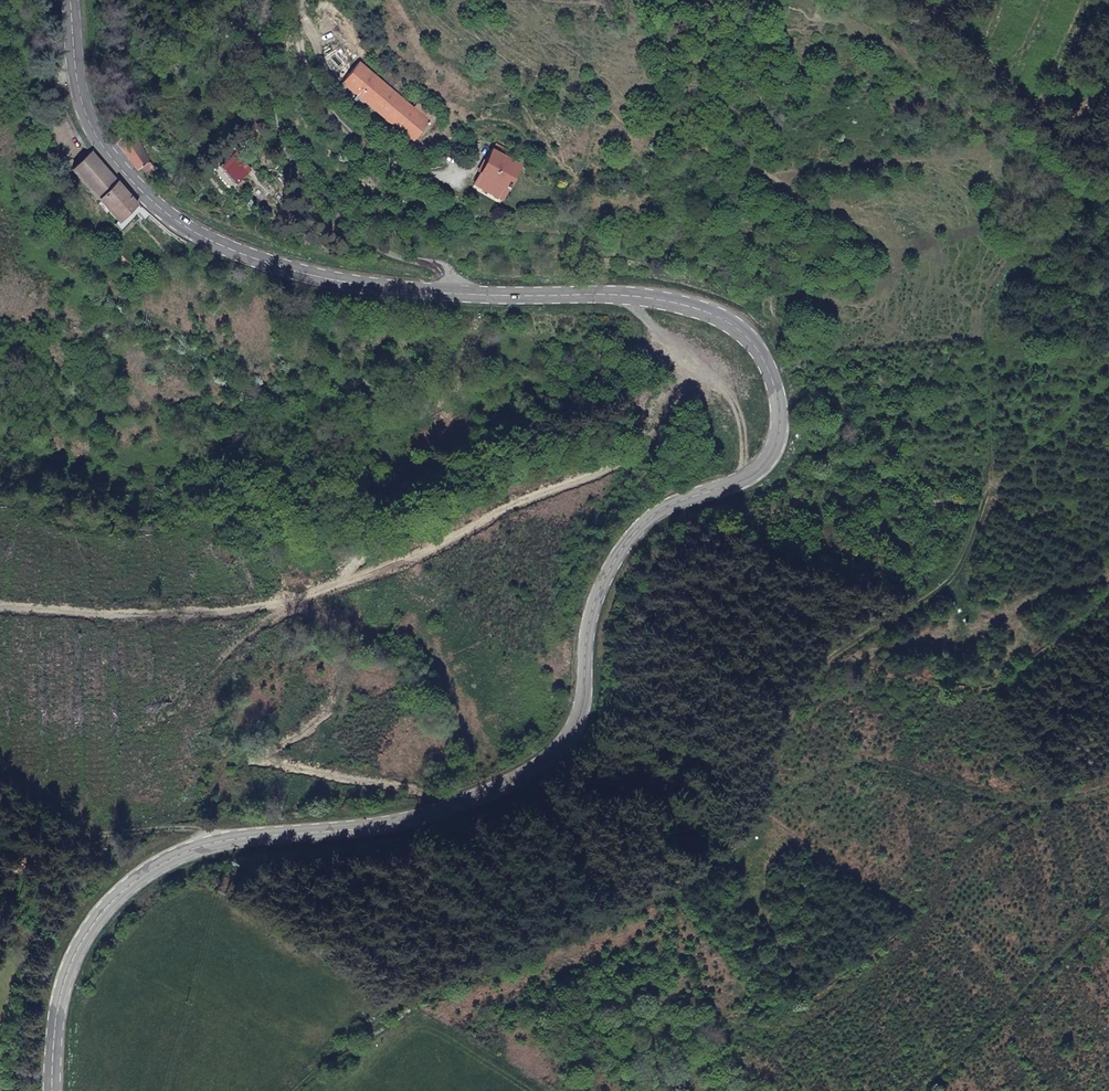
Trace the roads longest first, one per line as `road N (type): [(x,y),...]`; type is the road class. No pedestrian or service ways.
road 1 (secondary): [(68,0),(71,75),(84,114),(114,160),(176,221),(266,262),(370,287),(635,296),(686,304),(752,339),(782,401),(783,434),(749,479),(665,509),(617,547),(589,597),(583,696),(549,761),(430,816),(208,844),(139,874),(113,897),(67,973),(55,1018),(53,1090)]
road 2 (track): [(759,808),(792,699),(834,653),(949,581),(991,475),(988,333),(1005,273),(1077,232),(1093,169),(914,0)]
road 3 (track): [(310,1090),(386,1020),(692,855),(759,808),(869,772),(1004,806),(1108,802)]
road 4 (track): [(684,362),(653,410),(646,451),(631,463),(495,511),(409,560),(288,604),(231,612),(0,607)]
road 5 (track): [(749,479),(743,425),(729,392),(684,362),(635,296)]
road 6 (track): [(208,844),(192,830),(2,856),(0,844)]

